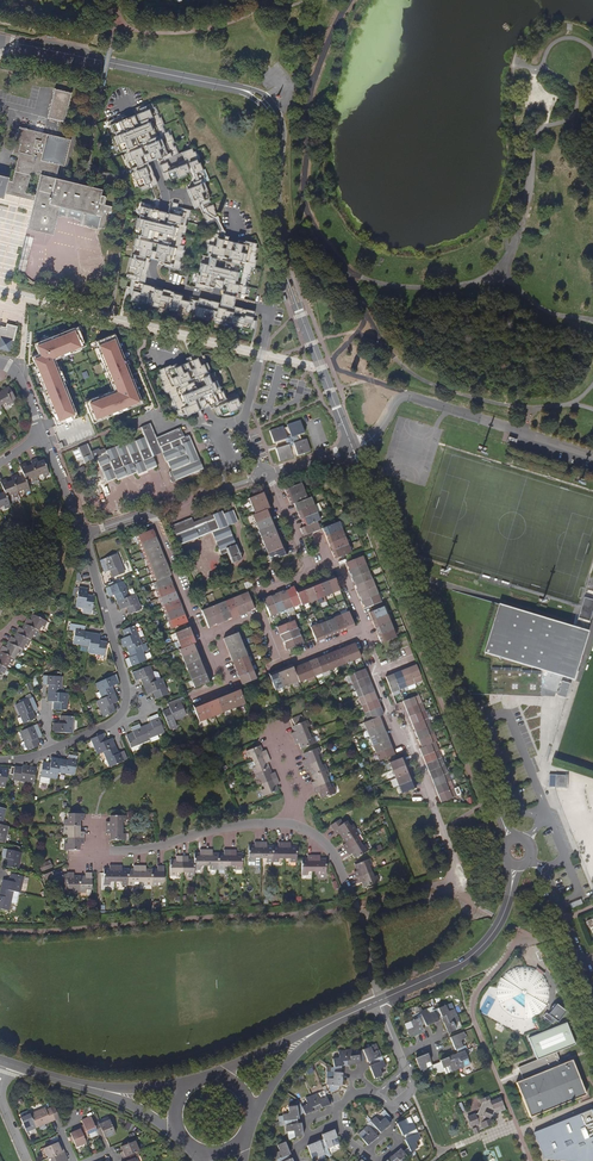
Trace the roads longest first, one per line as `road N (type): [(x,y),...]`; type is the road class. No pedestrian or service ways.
road 1 (tertiary): [(351,448),(282,265),(278,137),(266,103),(233,87),(0,40)]
road 2 (tertiary): [(510,840),(351,448)]
road 3 (residential): [(362,917),(460,887),(376,674)]
road 4 (residential): [(51,749),(112,722),(126,699),(83,535)]
road 5 (residential): [(208,636),(151,512),(83,535)]
road 6 (tertiary): [(377,1002),(481,947),(504,914),(515,866)]
road 7 (residential): [(289,824),(227,827),(141,850),(94,850)]
road 8 (residential): [(208,636),(254,616),(277,656),(292,659),(365,630)]
road 9 (tertiary): [(338,1020),(204,1077)]
road 10 (tertiary): [(250,1120),(279,1074),(338,1020)]

